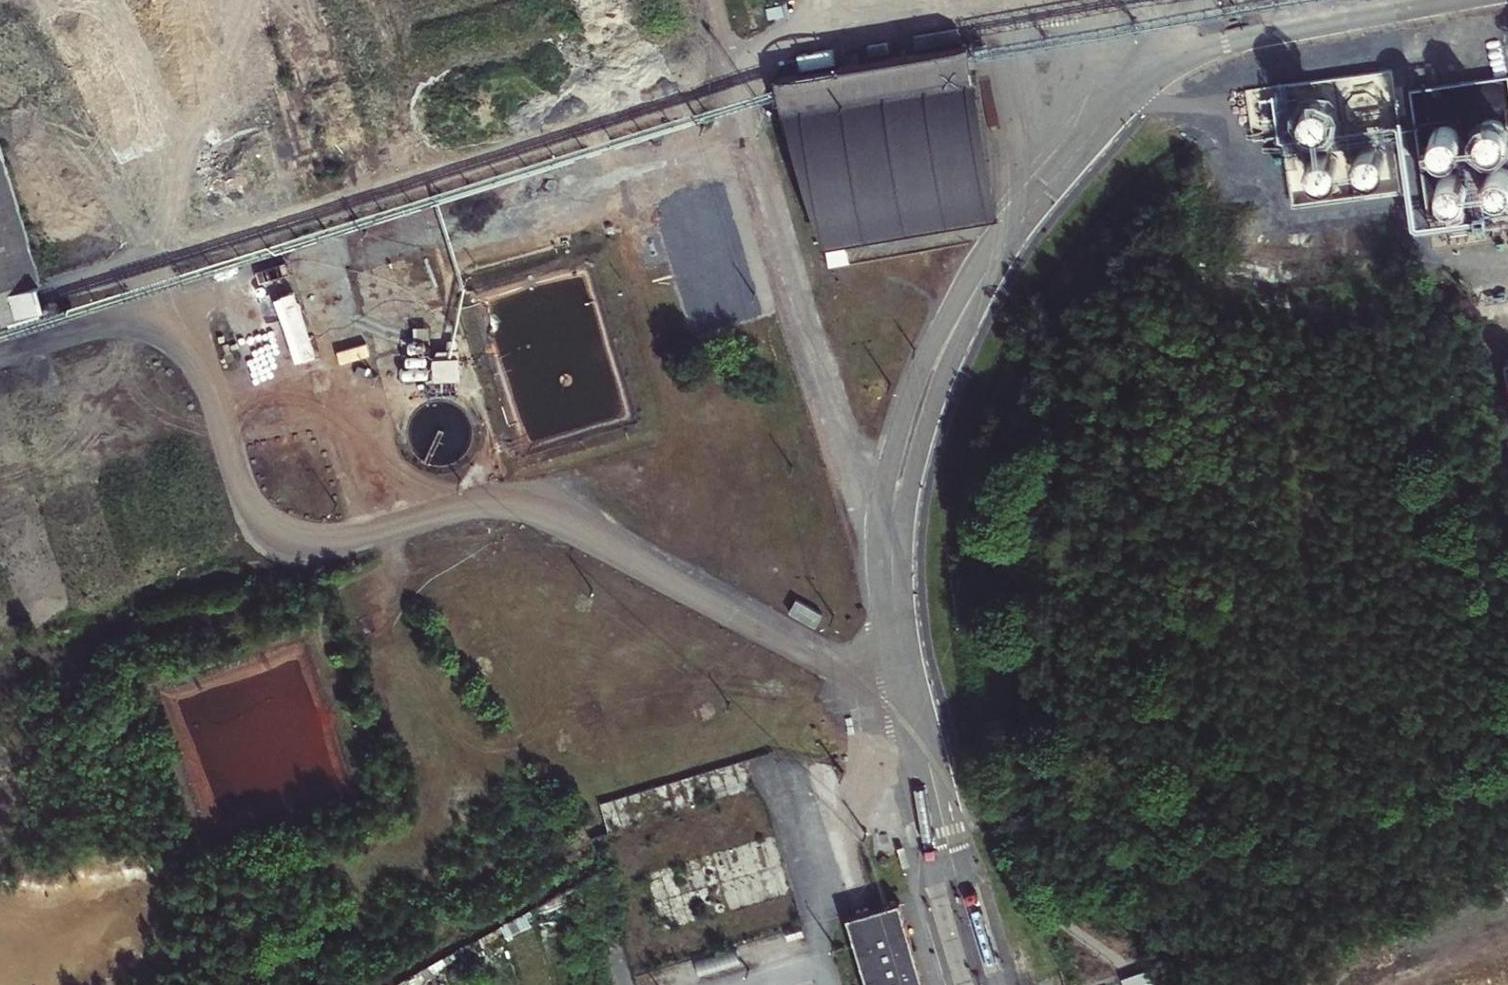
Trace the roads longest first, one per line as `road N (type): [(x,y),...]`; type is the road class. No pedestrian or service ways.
road 1 (unclassified): [(949,846),(909,702),(896,619),(892,533),(903,466),(961,311),(1038,197),(1145,72)]
road 2 (tertiary): [(993,984),(949,846)]

